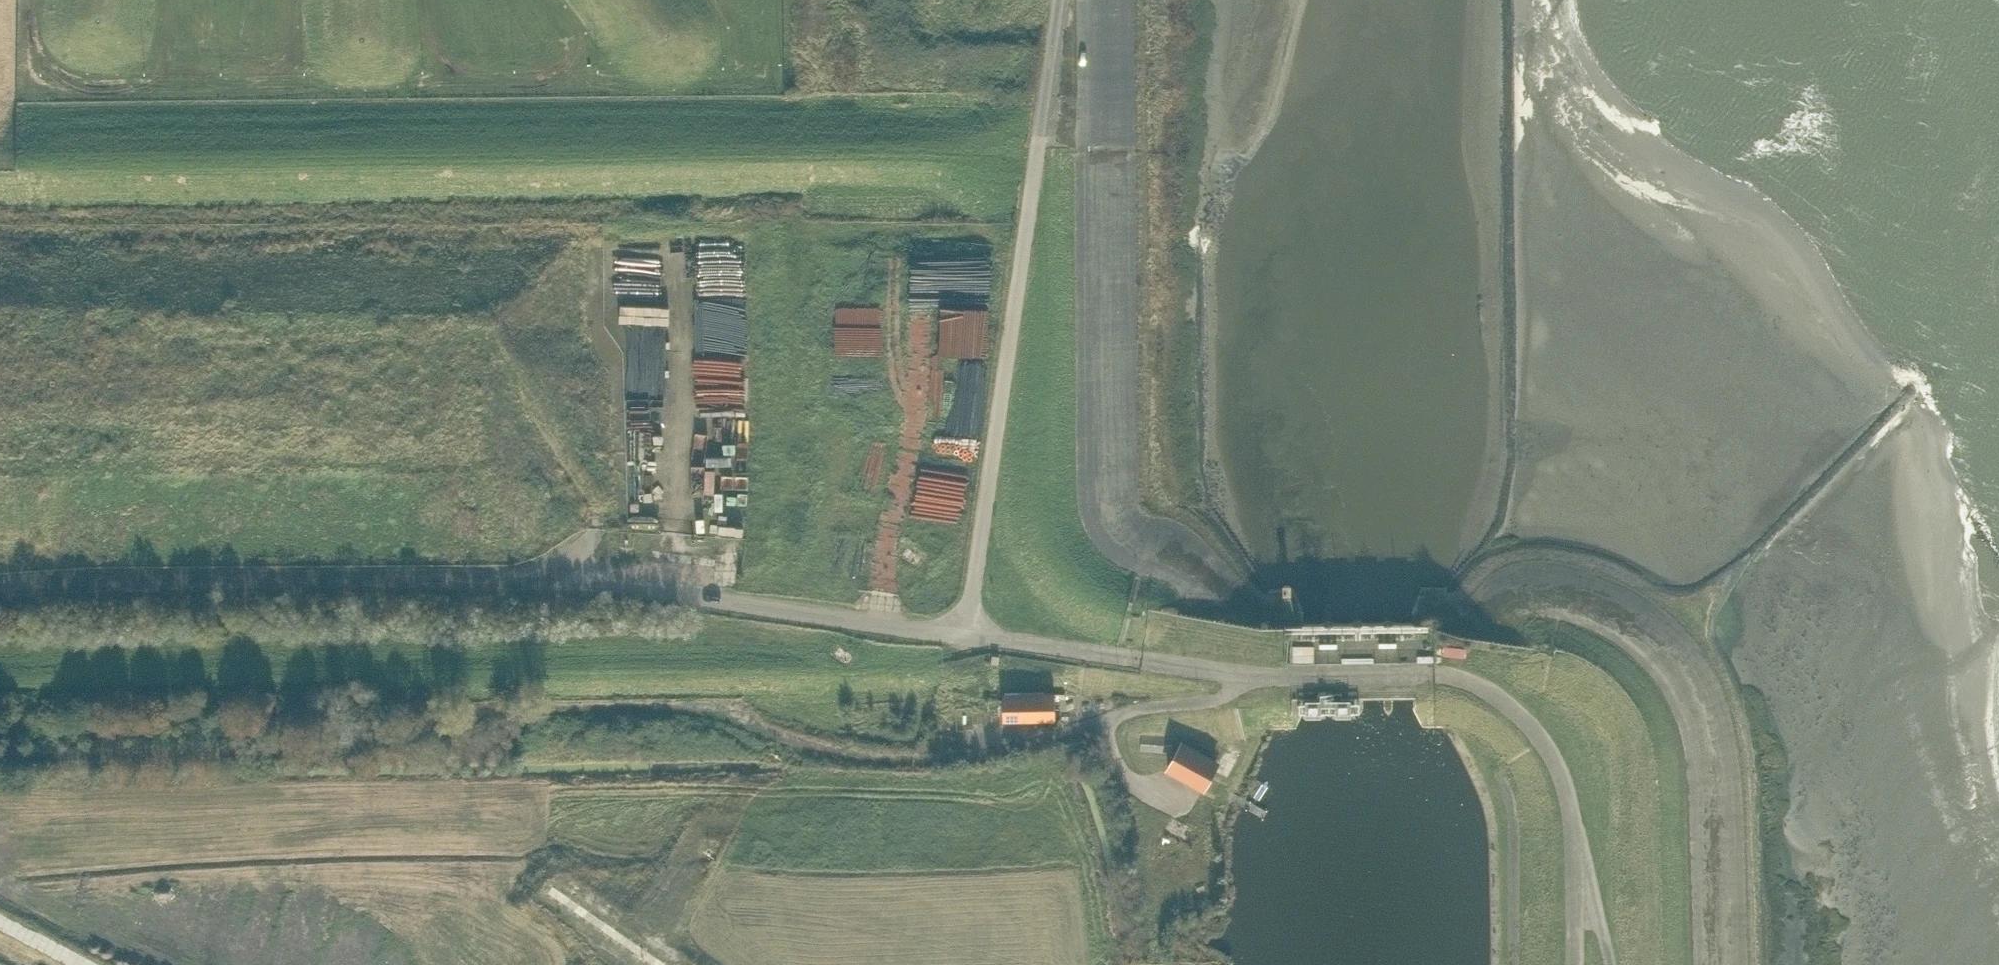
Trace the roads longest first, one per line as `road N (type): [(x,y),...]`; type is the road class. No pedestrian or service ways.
road 1 (track): [(1036,167),(945,152),(107,163),(0,182)]
road 2 (unclassified): [(0,585),(619,581),(969,633)]
road 3 (unclassified): [(969,633),(1060,0)]
road 4 (unclassified): [(1286,675),(969,633)]

